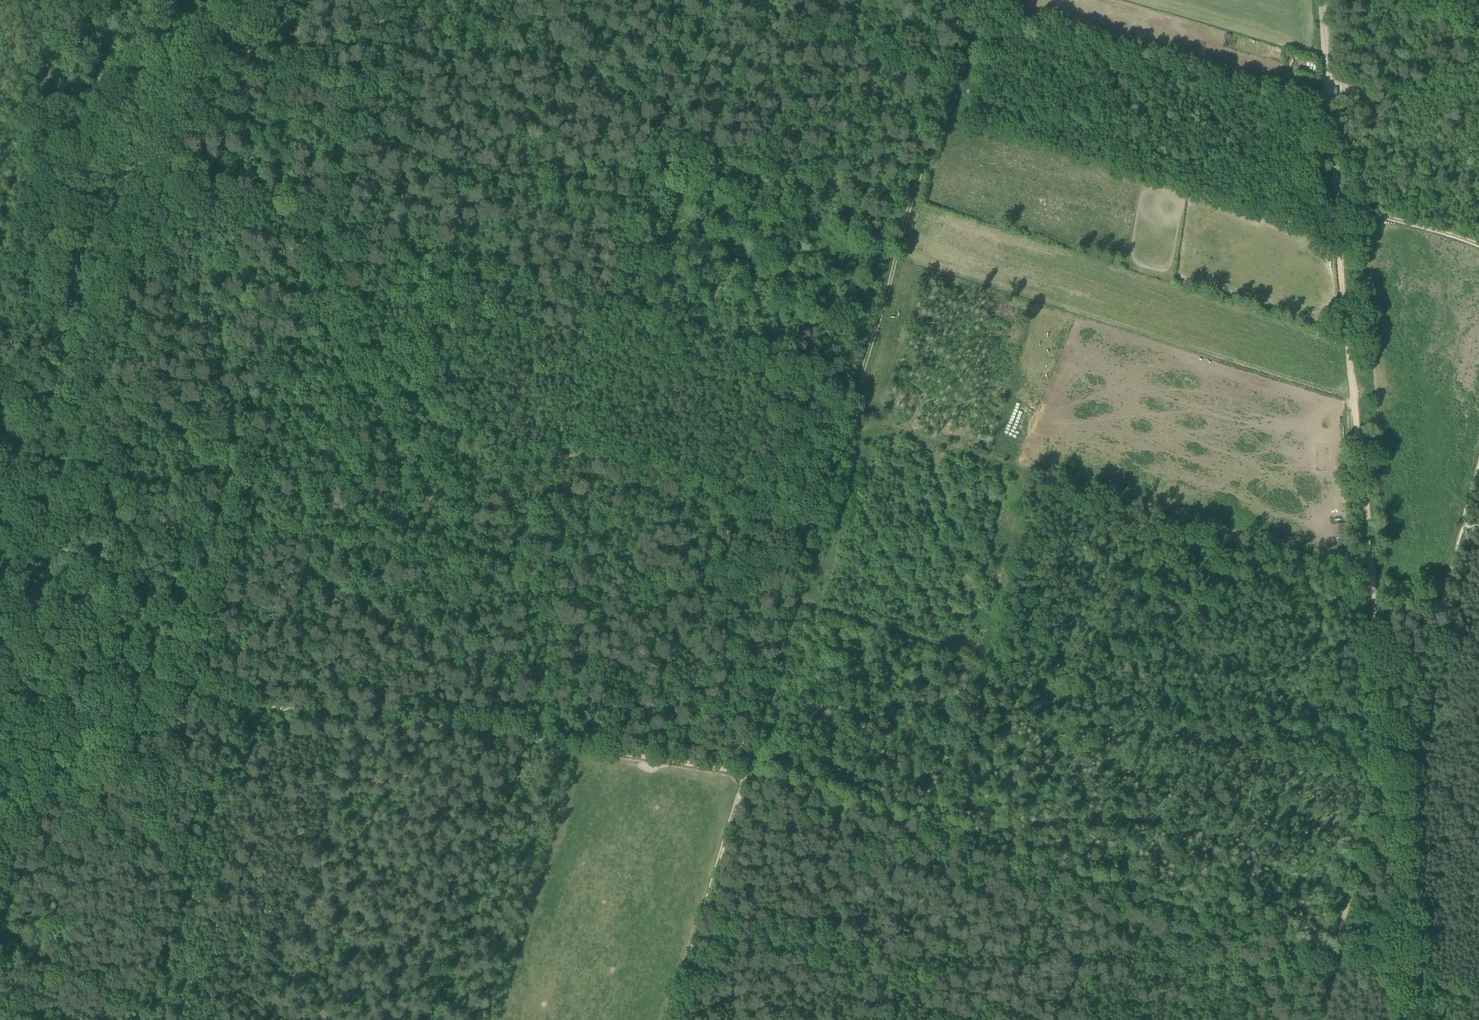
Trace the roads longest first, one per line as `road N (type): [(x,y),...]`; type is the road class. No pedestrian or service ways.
road 1 (track): [(1334,955),(745,776),(197,697)]
road 2 (track): [(671,1019),(925,162)]
road 3 (track): [(1391,750),(1337,207)]
road 4 (track): [(243,519),(197,697),(112,739),(0,822)]
road 5 (track): [(327,222),(243,519)]
road 6 (track): [(0,449),(80,163)]
road 7 (track): [(1391,750),(1420,679),(1463,523)]
road 8 (track): [(1315,1019),(1363,853),(1392,799)]
road 9 (track): [(387,0),(327,222)]
road 10 (track): [(1392,799),(1413,1019)]
road 11 (unclassified): [(1337,207),(1324,0)]
road 12 (track): [(925,162),(971,0)]
road 13 (track): [(80,163),(104,62),(90,0)]
road 14 (track): [(1478,245),(1337,207)]

